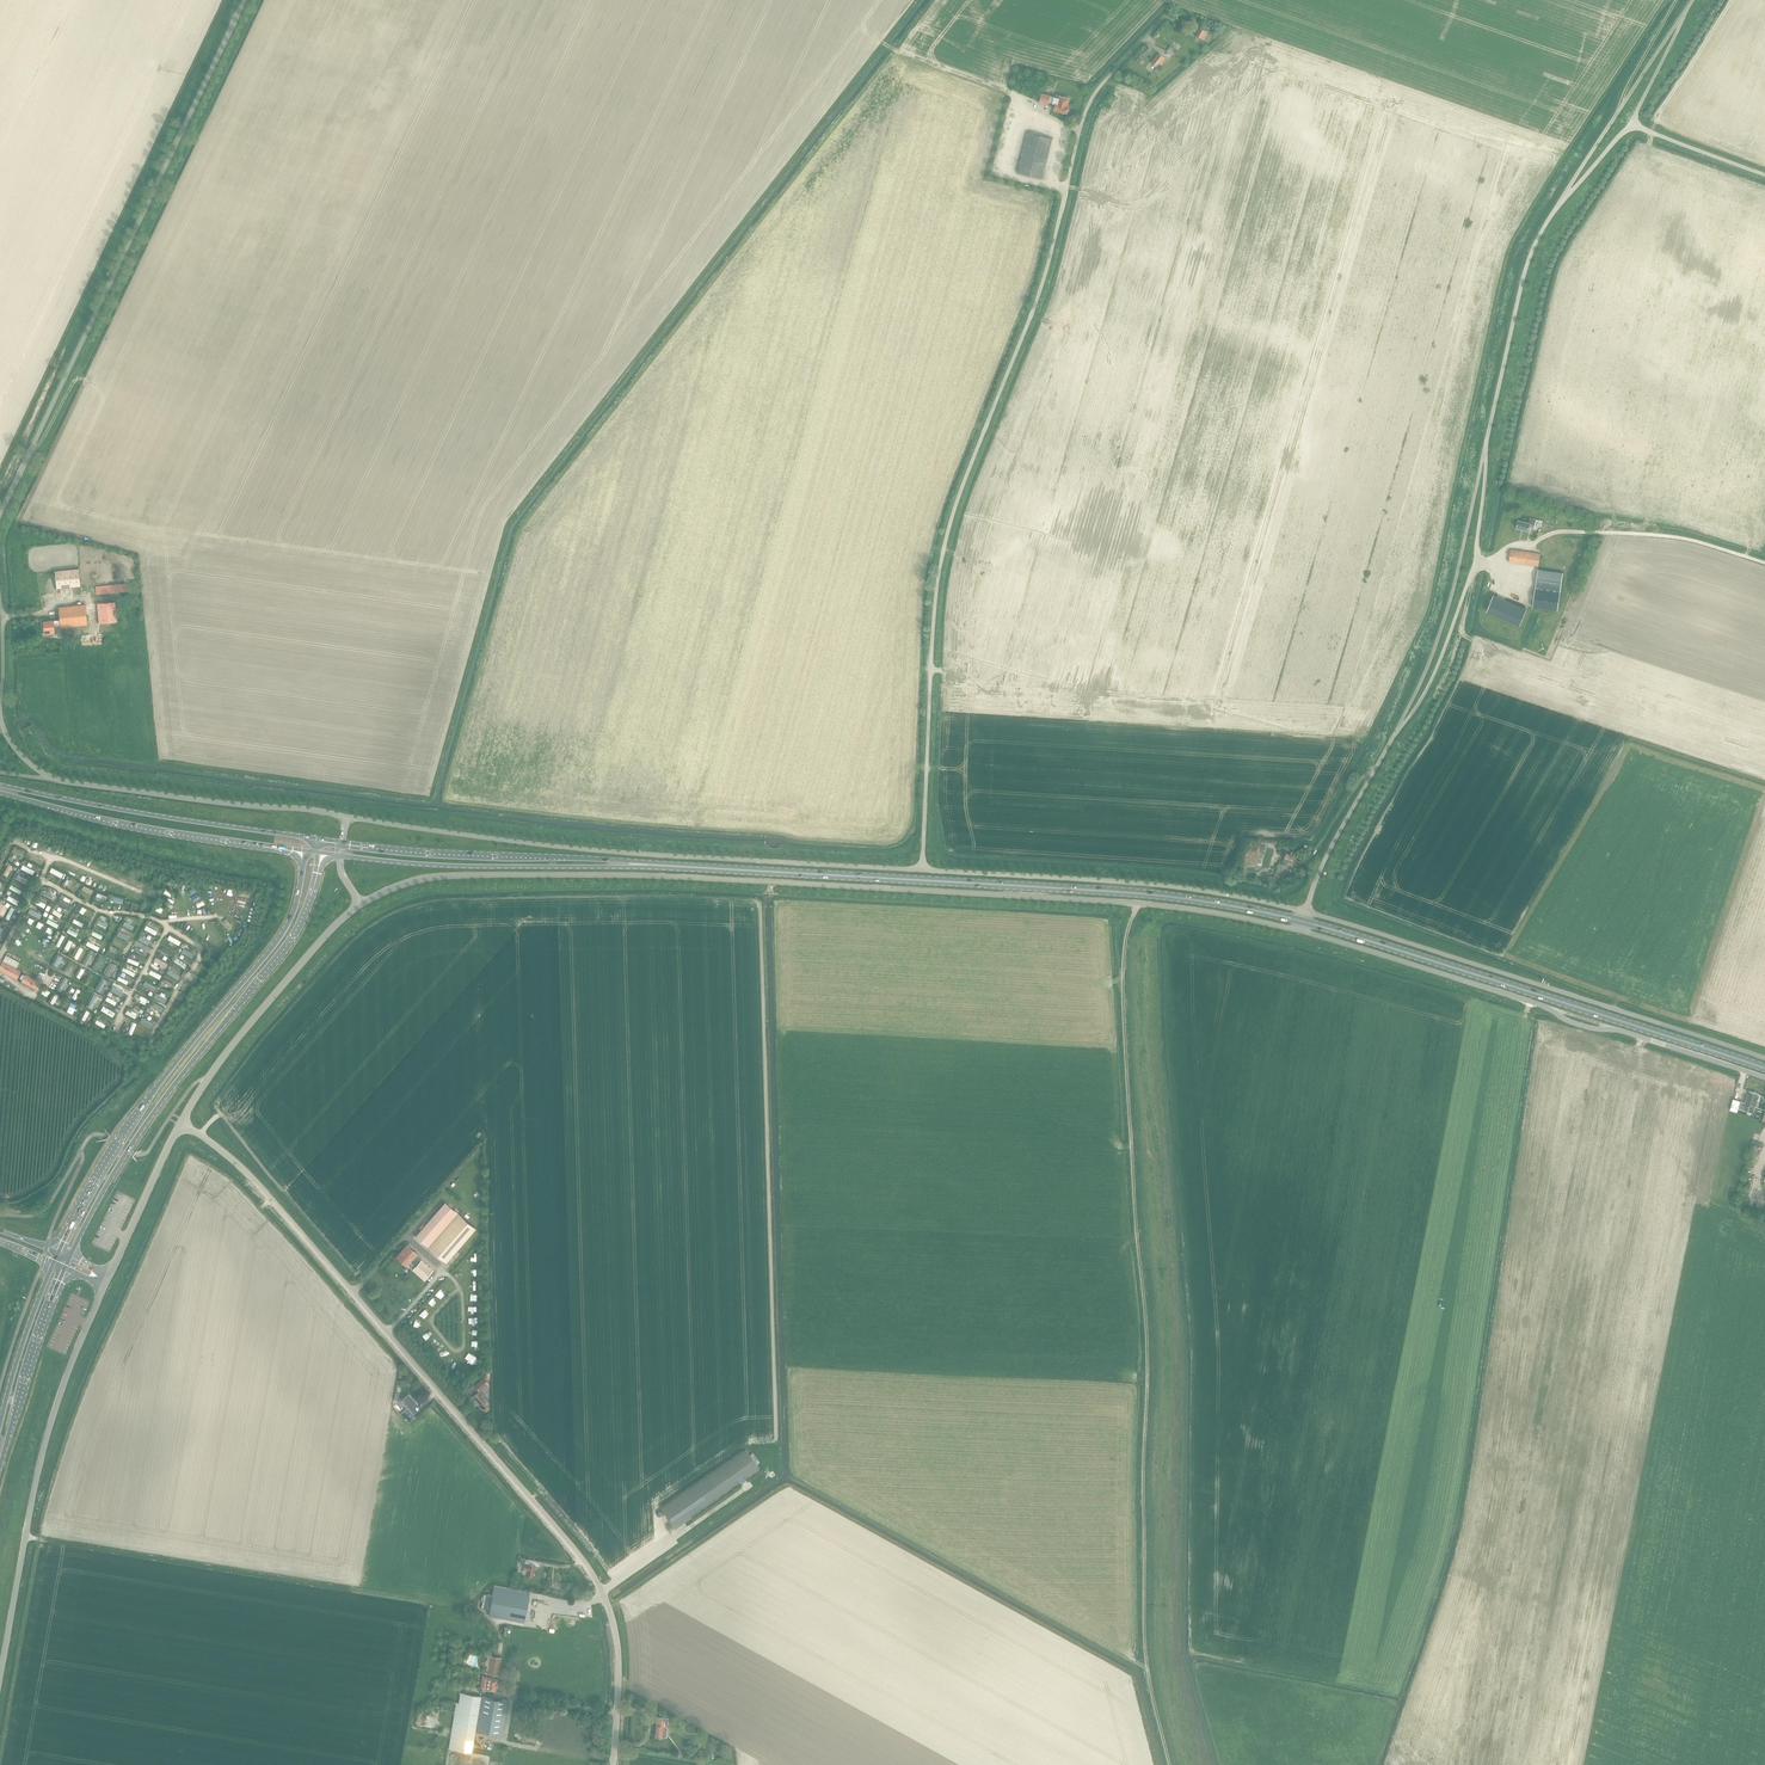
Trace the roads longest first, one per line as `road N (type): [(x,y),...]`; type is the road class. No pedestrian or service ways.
road 1 (unclassified): [(1300,931),(1138,903),(648,875),(428,878),(360,905)]
road 2 (unclassified): [(923,870),(934,609),(953,513),(1038,297),(1088,104),(1171,10)]
road 3 (track): [(1138,903),(1120,992),(1144,1349),(1138,1664),(1166,1764)]
road 4 (unclassified): [(614,1764),(613,1616),(584,1559),(251,1176),(181,1123)]
road 5 (primary): [(1303,921),(1081,890),(685,867)]
road 6 (unclassified): [(923,870),(571,848),(346,816)]
road 7 (unclassified): [(0,514),(235,17)]
road 8 (unclassified): [(1764,1079),(1300,931)]
road 9 (primary): [(1764,1070),(1303,921)]
road 10 (unclassified): [(1305,912),(1764,1058)]
road 11 (primary): [(70,1256),(159,1105),(290,941),(322,853)]
road 12 (primary): [(307,851),(280,938),(147,1100),(58,1251)]
road 13 (track): [(26,1537),(469,1606)]
road 14 (unclassified): [(0,1688),(41,1454),(105,1286)]
road 15 (unclassified): [(1305,912),(1137,883),(923,870)]
road 16 (unclassified): [(346,816),(53,779),(16,749),(0,714)]
road 17 (primary): [(341,856),(492,867),(685,867)]
road 18 (primary): [(685,867),(343,842)]
road 19 (primary): [(316,839),(0,785)]
road 20 (primary): [(0,793),(155,830),(307,851)]
road 21 (unclassified): [(1390,741),(1442,661),(1465,595),(1476,559),(1484,452)]
road 22 (unclassified): [(1390,741),(1433,654),(1484,452)]
road 23 (unclassified): [(181,1123),(261,1012),(360,905)]
road 24 (unclassified): [(1484,452),(1525,266),(1564,194)]
road 25 (unclassified): [(1682,17),(1564,194)]
road 26 (primary): [(0,1464),(64,1268)]
road 27 (unclassified): [(1305,912),(1390,741)]
road 28 (primary): [(54,1264),(0,1426)]
road 29 (unclassified): [(109,1275),(181,1123)]
road 30 (track): [(1621,533),(1686,538),(1764,563)]
road 31 (unclassified): [(1764,174),(1630,124)]

